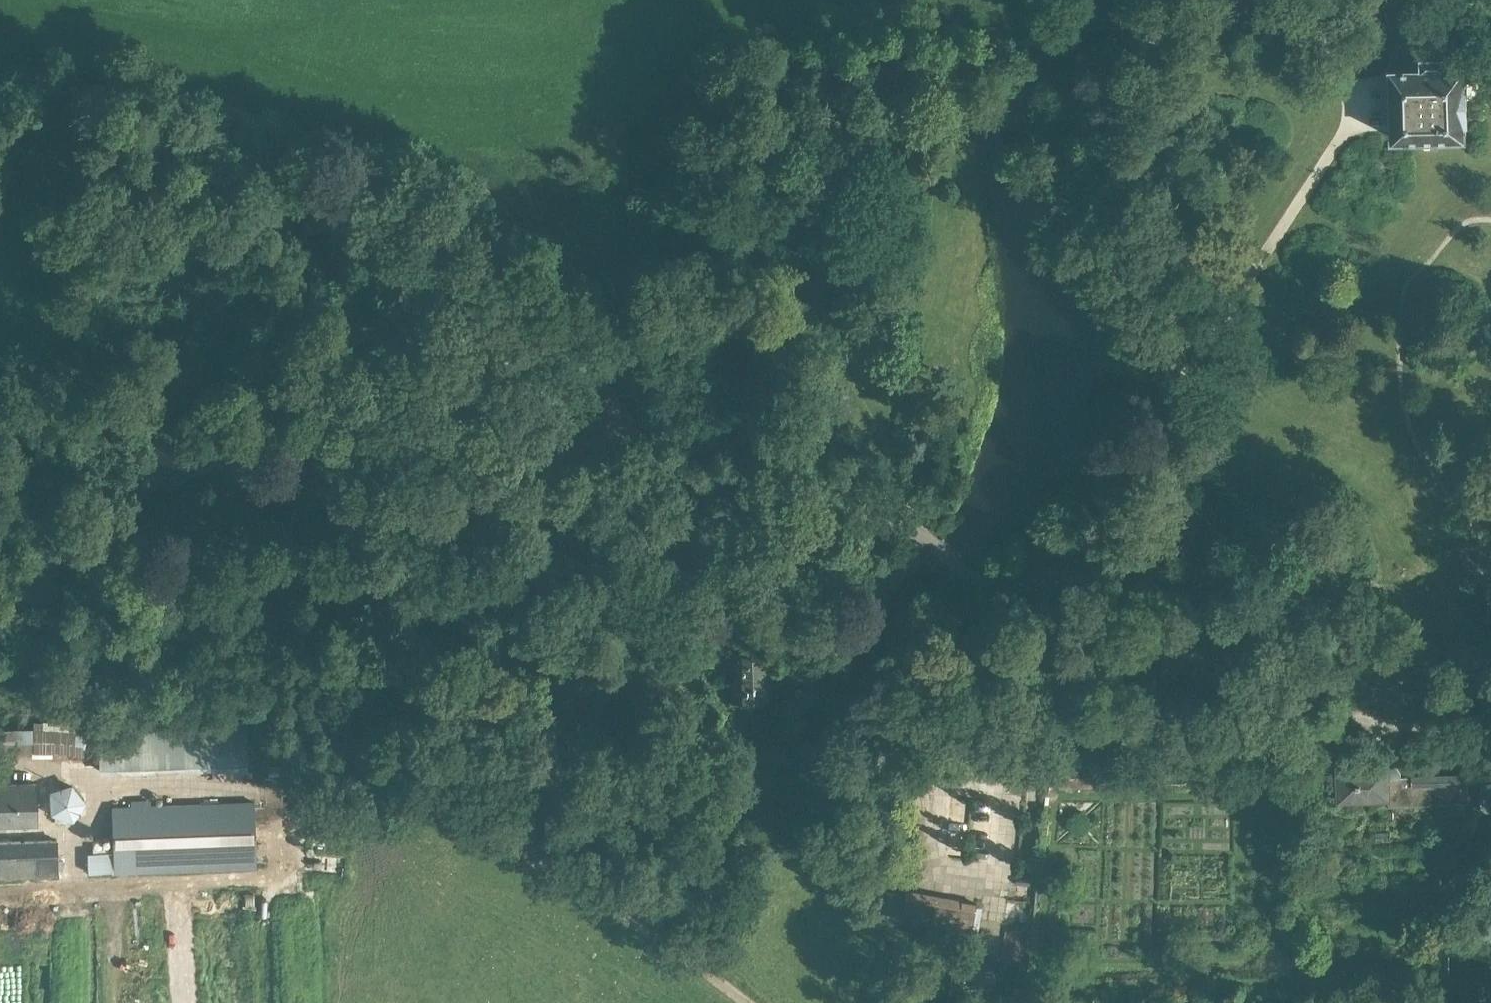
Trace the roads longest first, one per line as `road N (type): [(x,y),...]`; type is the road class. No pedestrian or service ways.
road 1 (track): [(0,771),(40,771),(116,792),(262,794),(445,817),(497,839),(754,1002)]
road 2 (track): [(356,337),(431,348),(457,361),(487,420),(520,459),(563,471),(663,469),(888,529)]
road 3 (track): [(1035,581),(1086,523),(1189,362),(1147,248),(1135,164),(1149,99),(1174,69)]
road 4 (track): [(563,471),(611,533),(700,600),(738,595),(772,573),(888,529)]
road 5 (track): [(86,192),(235,309),(303,338),(356,337)]
road 6 (track): [(1104,693),(1125,700),(1357,699)]
road 7 (track): [(1104,693),(1088,737),(1033,752),(1025,791),(1047,800)]
road 8 (track): [(888,529),(986,576),(1035,581)]
road 9 (track): [(1357,699),(1490,724)]
road 10 (track): [(1035,581),(1068,661),(1104,693)]
road 11 (track): [(1174,69),(1278,0)]

